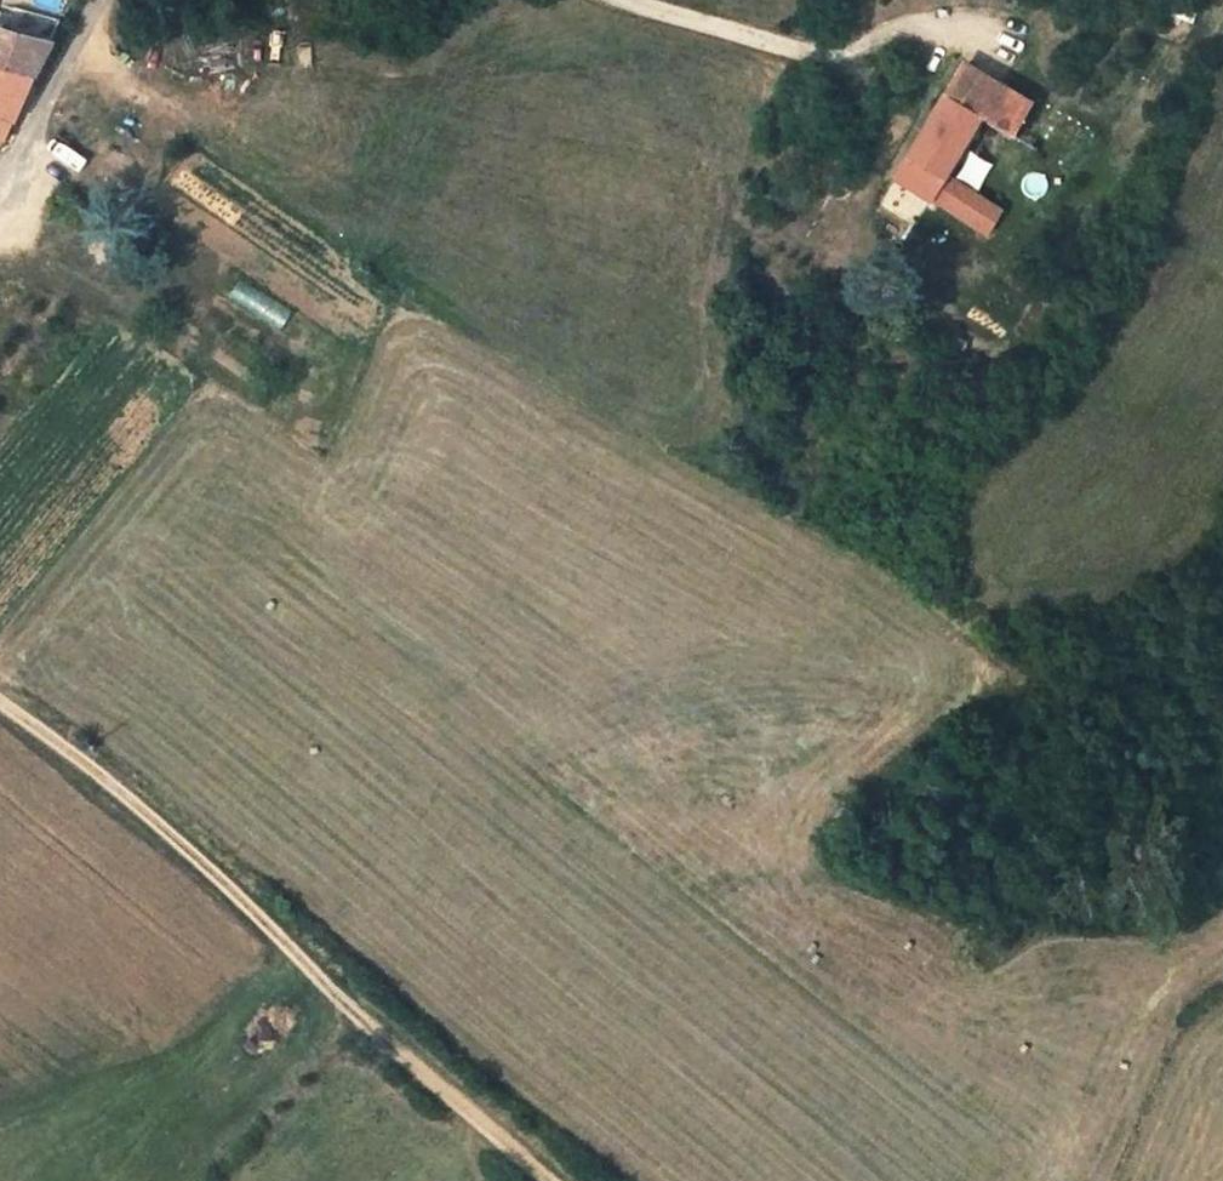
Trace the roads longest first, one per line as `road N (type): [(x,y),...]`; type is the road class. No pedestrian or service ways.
road 1 (track): [(538,1180),(0,708)]
road 2 (unclassified): [(0,215),(125,0)]

